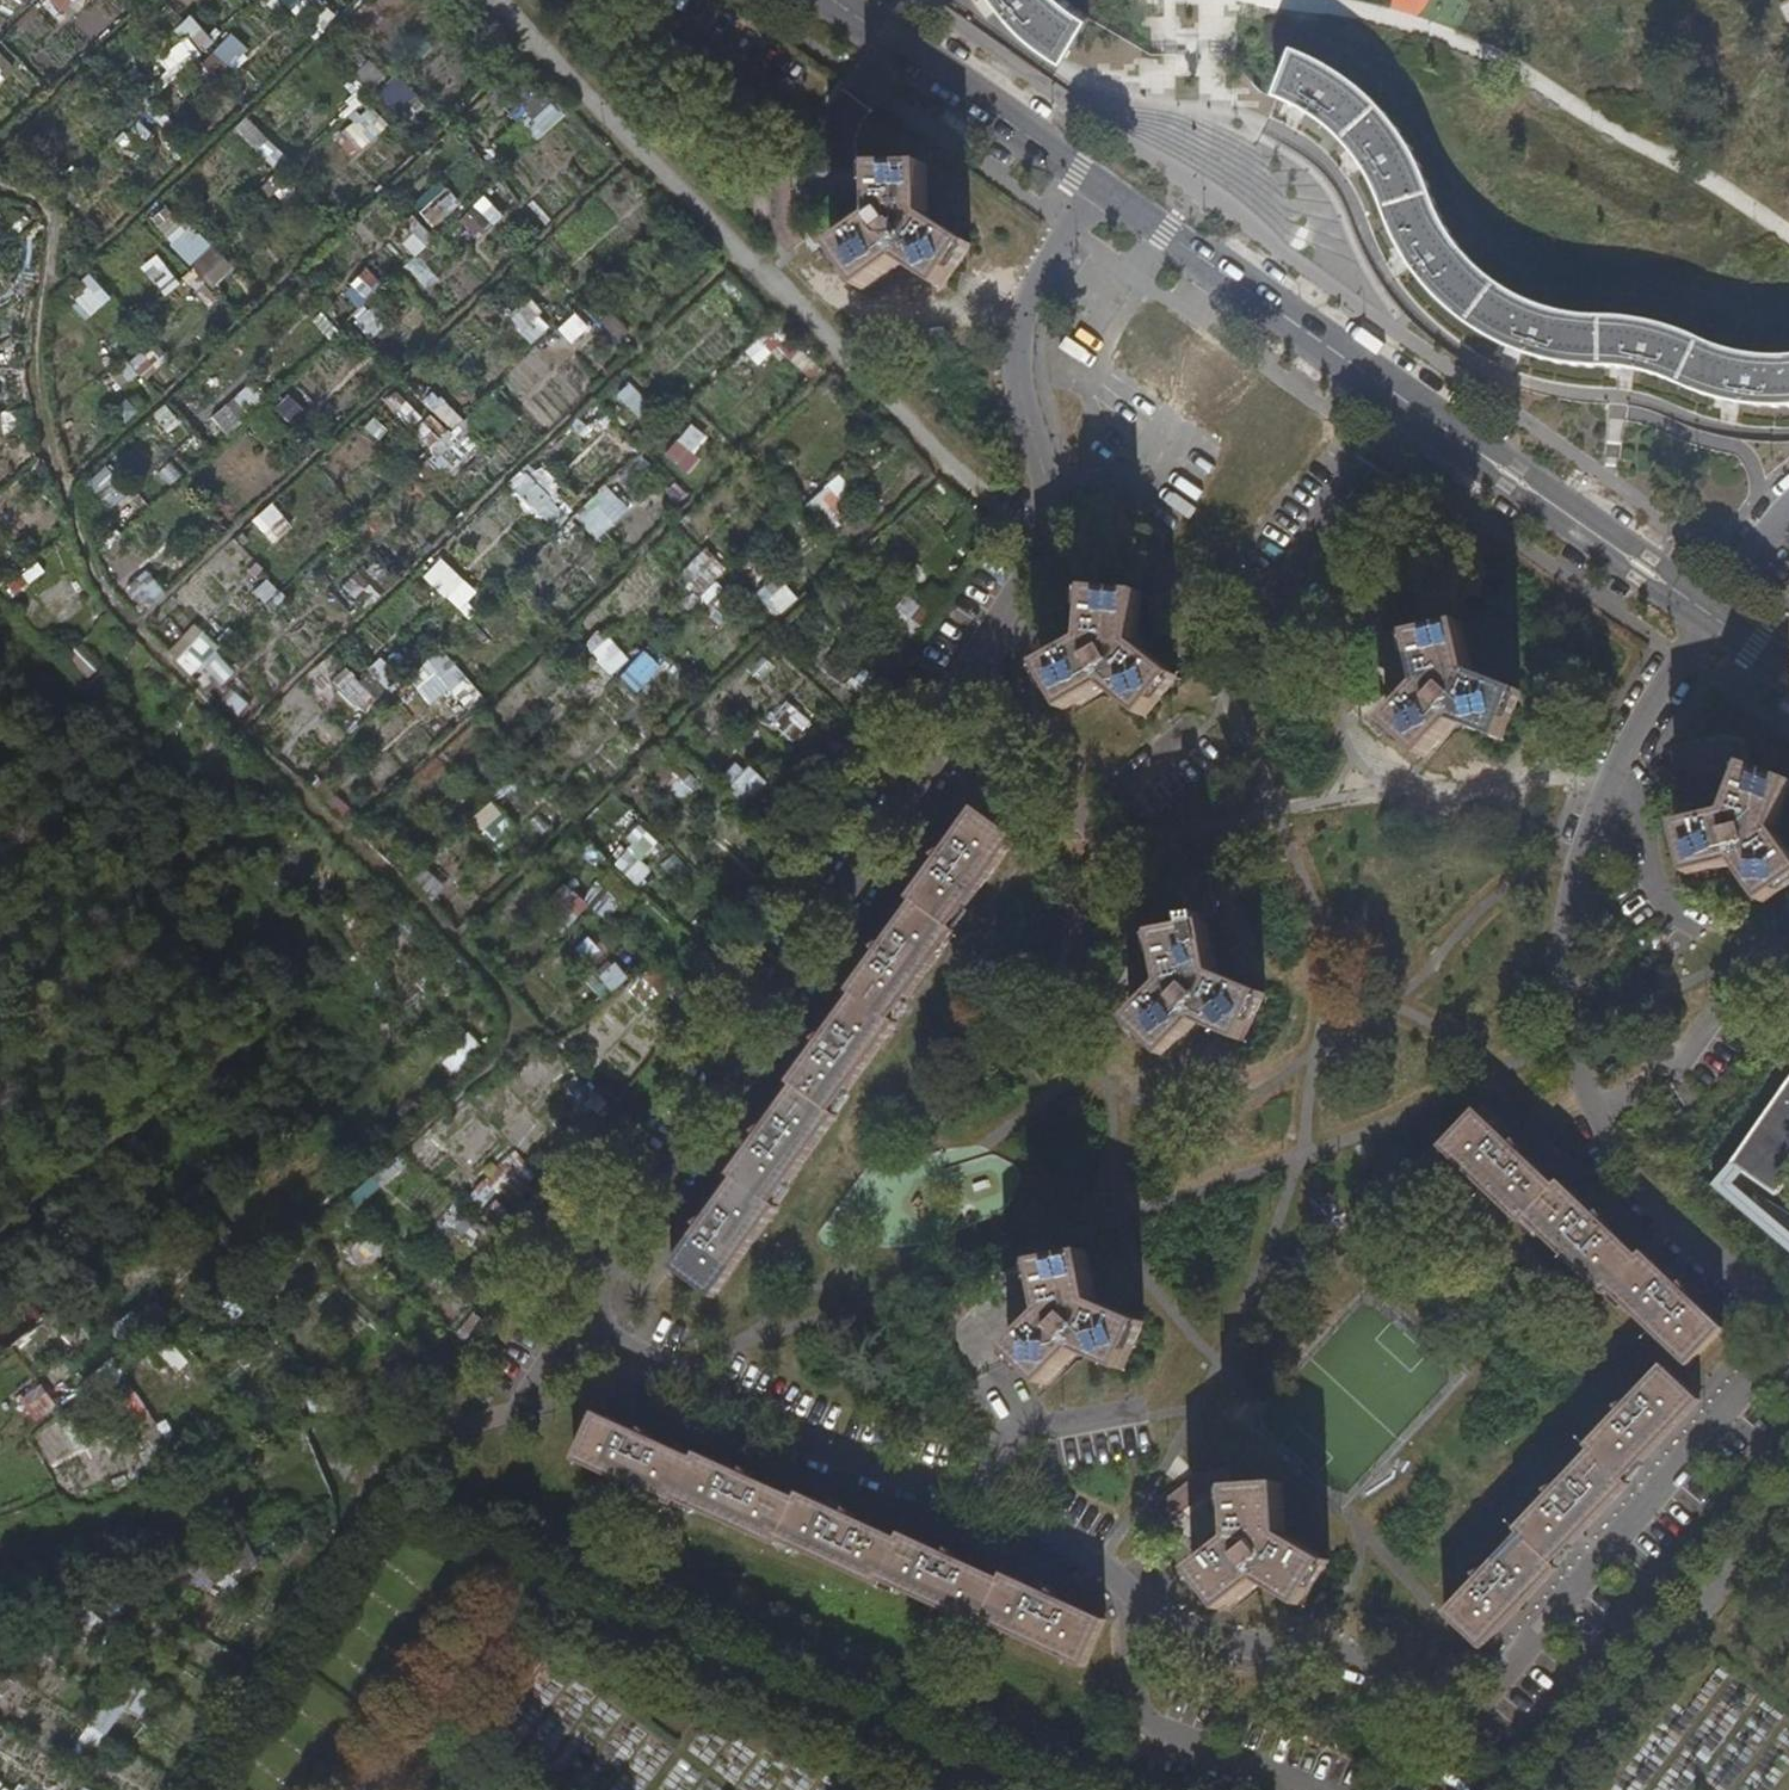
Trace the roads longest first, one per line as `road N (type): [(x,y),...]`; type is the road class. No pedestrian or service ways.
road 1 (residential): [(1097,189),(1028,299),(1020,329),(1020,397),(1046,486),(1032,572),(953,696),(943,748),(584,1317)]
road 2 (residential): [(1311,1789),(1170,1735),(1144,1714),(1110,1577),(1097,1557),(613,1338),(584,1317)]
road 3 (residential): [(1711,625),(1609,805),(1577,896),(1573,988),(1598,1088),(1667,1168),(1788,1262)]
road 4 (secondary): [(1097,189),(1421,411),(1711,625)]
road 5 (residential): [(1788,1329),(1400,1789)]
road 6 (secondary): [(830,0),(1097,189)]
road 7 (residential): [(1788,515),(1766,535),(1711,625)]

